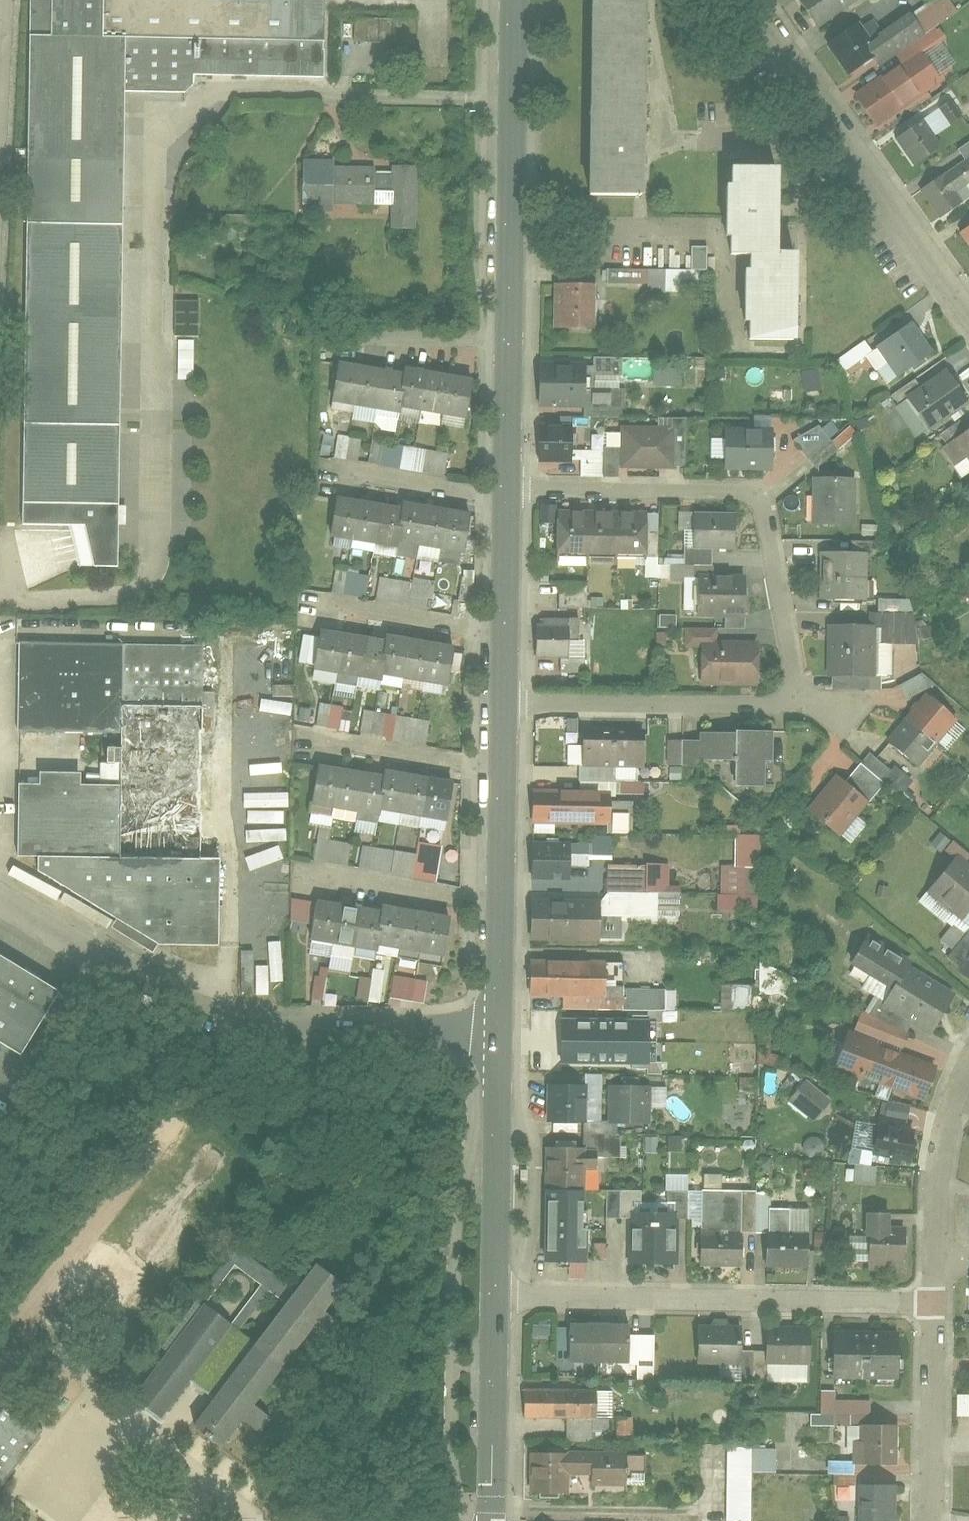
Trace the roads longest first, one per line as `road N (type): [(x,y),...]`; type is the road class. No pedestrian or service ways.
road 1 (residential): [(500,1024),(329,1025),(217,1010),(172,994),(0,888)]
road 2 (tertiary): [(505,485),(516,0)]
road 3 (residential): [(505,485),(745,490),(767,500),(801,707)]
road 4 (residential): [(496,1289),(940,1296)]
road 5 (residential): [(753,0),(968,319)]
road 6 (tertiary): [(500,1024),(501,708)]
road 7 (residential): [(501,708),(801,707)]
road 8 (tertiary): [(496,1289),(500,1024)]
road 9 (tertiary): [(492,1520),(496,1289)]
road 10 (residential): [(940,1296),(949,1118),(968,1075)]
road 11 (residential): [(936,1520),(940,1296)]
road 12 (tertiary): [(501,708),(505,485)]

